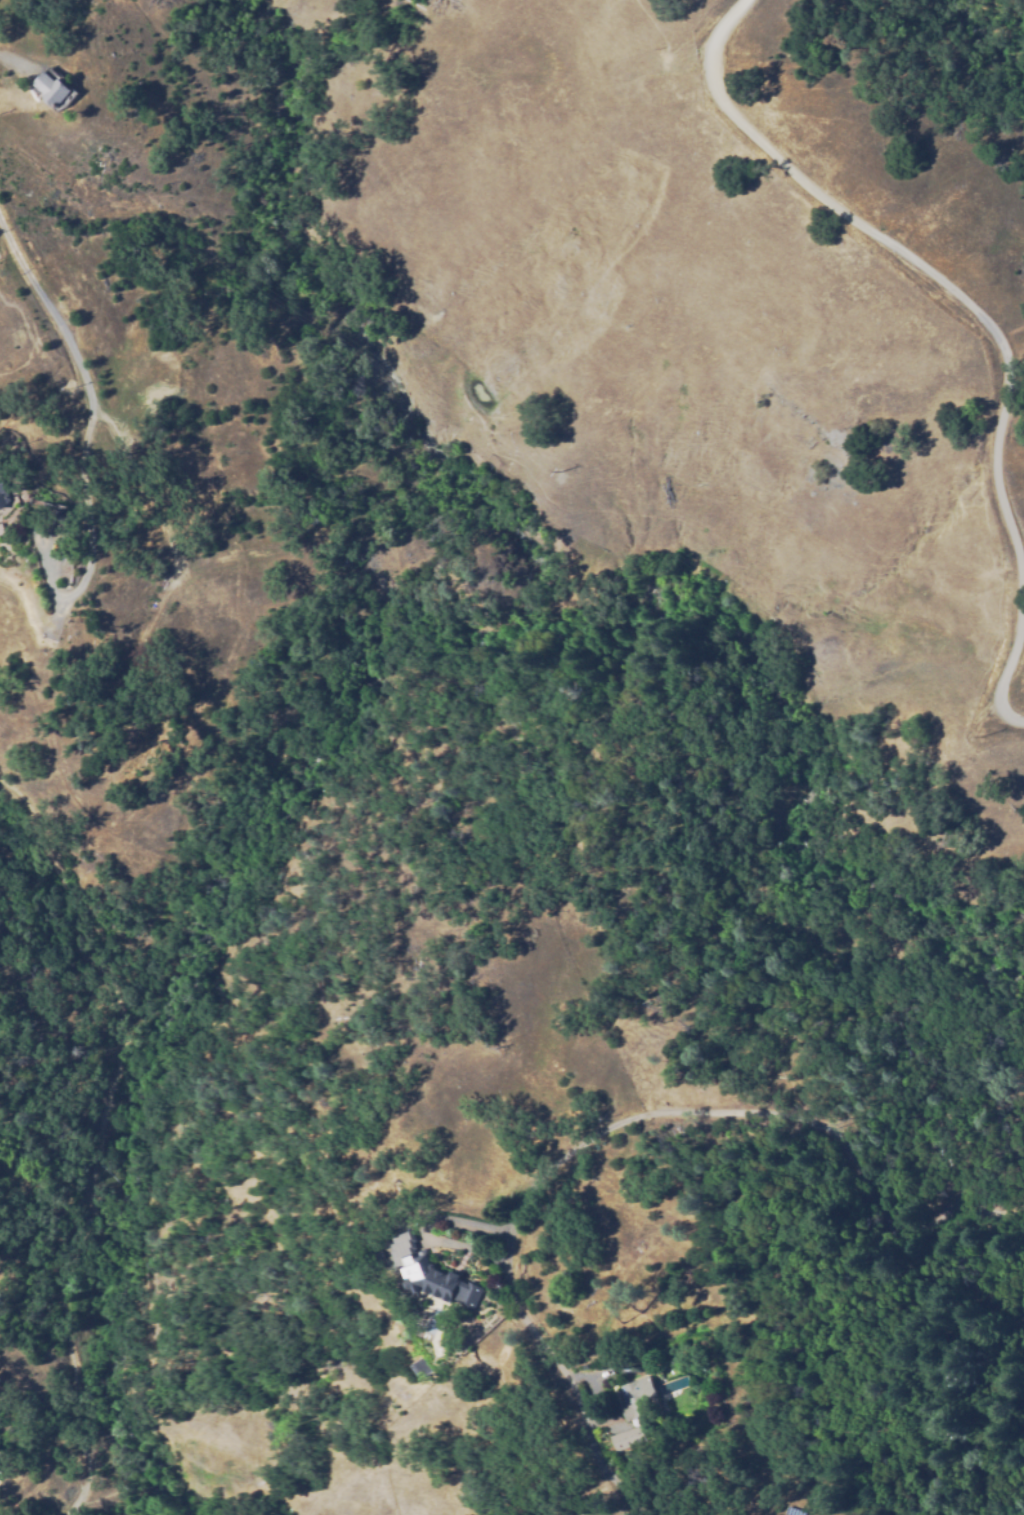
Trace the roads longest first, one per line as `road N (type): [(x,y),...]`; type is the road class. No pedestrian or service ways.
road 1 (residential): [(635,1514),(586,1433),(548,1346),(510,1297),(506,1268),(510,1239),(539,1180),(586,1143),(663,1109),(789,1110),(838,1142),(869,1195),(888,1204),(959,1198),(1023,1241)]
road 2 (residential): [(1023,714),(1000,692),(1019,603),(1012,503),(997,461),(1009,371),(1004,343),(969,298),(898,252),(738,109),(716,64),(735,0)]
road 3 (residential): [(53,585),(74,592),(87,573),(75,475),(89,392),(68,337),(0,218)]

